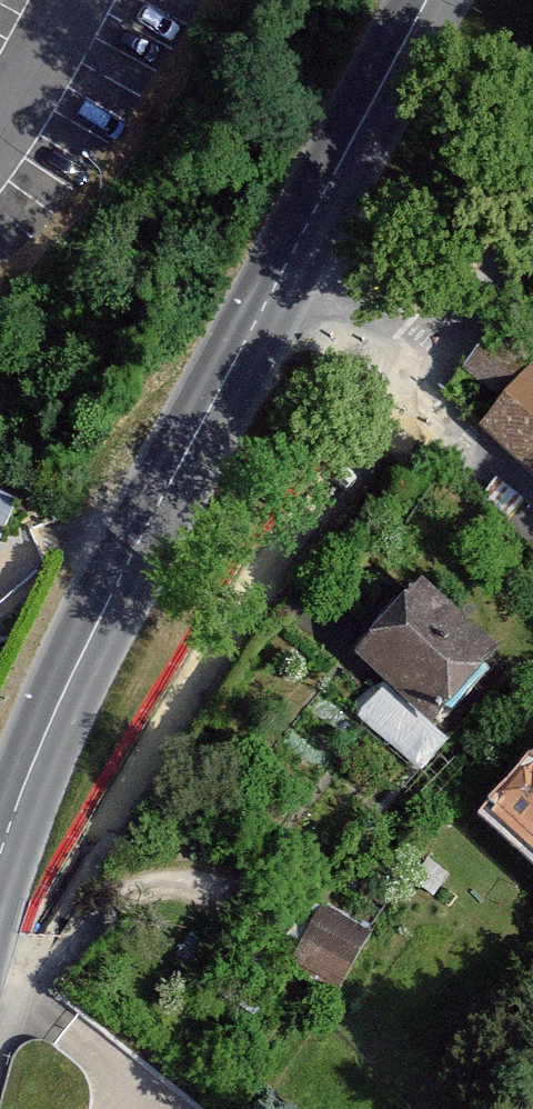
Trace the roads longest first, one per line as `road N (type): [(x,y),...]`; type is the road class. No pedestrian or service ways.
road 1 (residential): [(415,391),(210,654),(35,943),(17,991)]
road 2 (secondary): [(291,257),(139,538),(59,706),(0,858)]
road 3 (secondary): [(428,0),(291,257)]
road 4 (residential): [(532,248),(415,391)]
road 5 (unclassified): [(291,257),(415,391)]
road 6 (unclassified): [(415,391),(532,506)]

